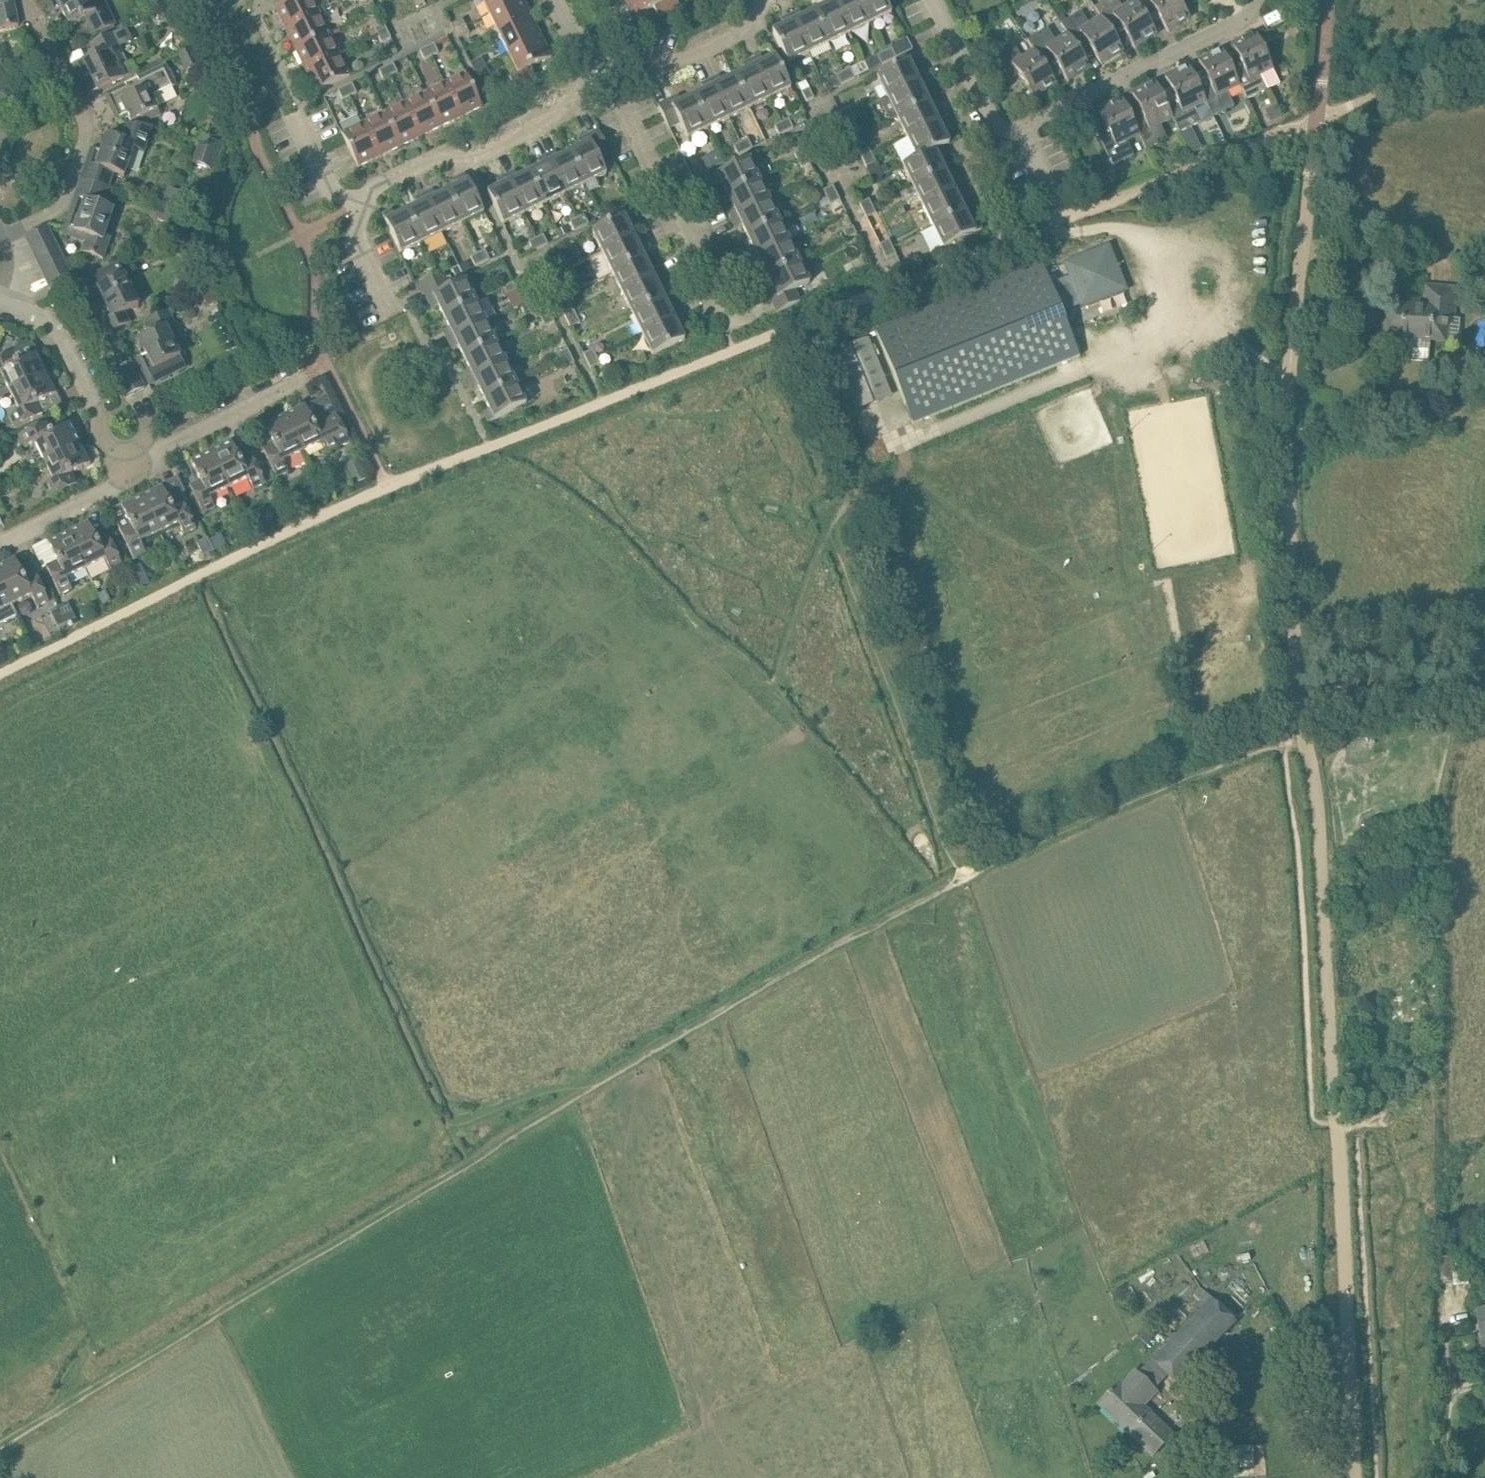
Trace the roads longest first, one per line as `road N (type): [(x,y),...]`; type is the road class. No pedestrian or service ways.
road 1 (unclassified): [(1317,121),(1286,403),(1287,485),(1325,884),(1355,1477)]
road 2 (residential): [(0,672),(391,486),(1072,215)]
road 3 (track): [(0,1450),(837,951),(981,877)]
road 4 (track): [(981,877),(1305,735)]
road 5 (residential): [(366,206),(373,188),(447,152),(469,159),(559,115),(582,84),(606,73)]
road 6 (residential): [(730,324),(606,73)]
road 7 (residential): [(1020,127),(1251,14),(1255,0)]
road 8 (residential): [(1072,215),(1317,121)]
road 9 (residential): [(118,466),(328,367)]
road 10 (residential): [(0,304),(58,326),(118,466)]
road 11 (residential): [(2,239),(59,210),(88,124),(77,99),(59,84)]
road 12 (residential): [(606,73),(641,56),(677,63),(750,26),(761,0)]
road 13 (residential): [(931,0),(995,124),(1020,127)]
road 14 (residential): [(118,466),(110,485),(0,540)]
road 15 (track): [(1441,1477),(1447,1342)]
road 16 (residential): [(366,206),(330,193),(295,113)]
road 17 (residential): [(1325,0),(1317,121)]

